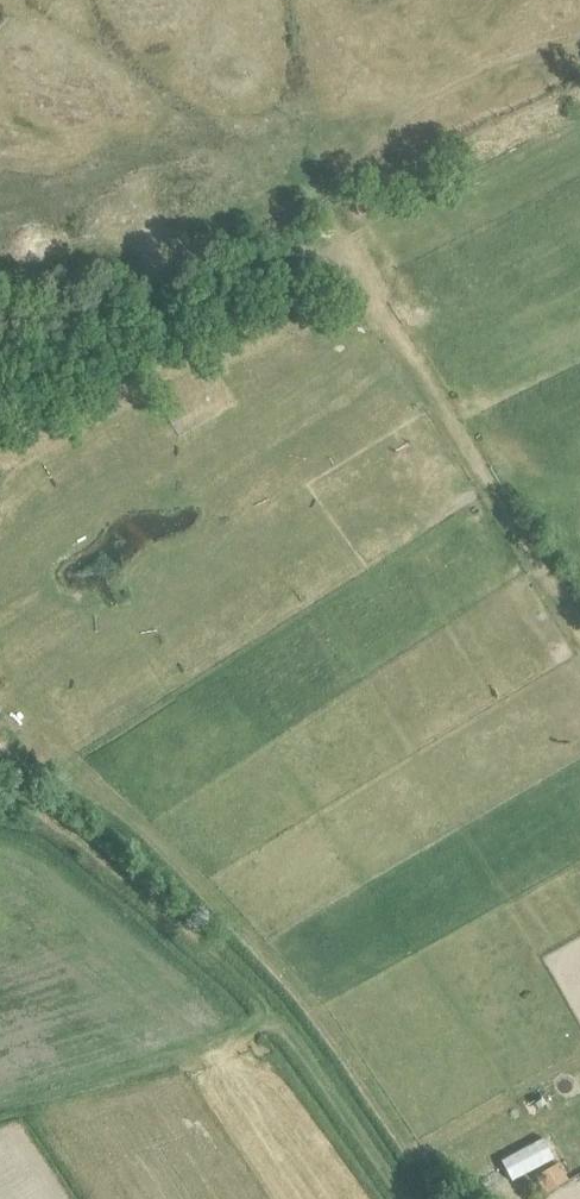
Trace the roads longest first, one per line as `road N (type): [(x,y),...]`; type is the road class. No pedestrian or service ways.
road 1 (track): [(0,789),(148,893),(275,1018),(406,1198)]

